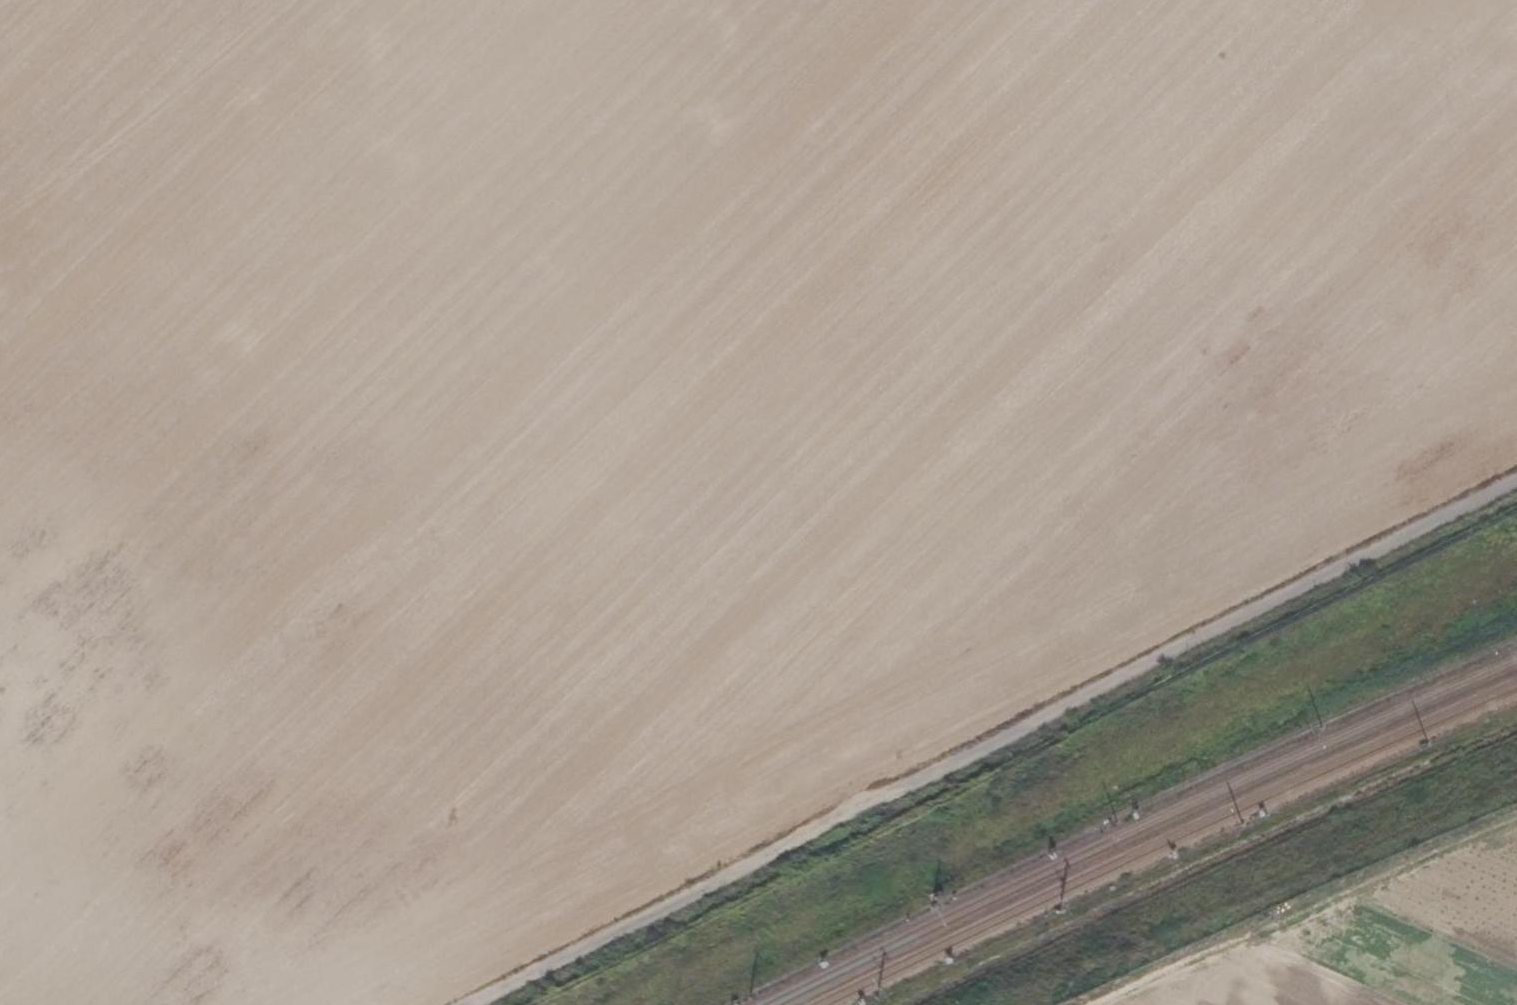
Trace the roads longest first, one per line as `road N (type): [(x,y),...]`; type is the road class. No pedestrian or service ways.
road 1 (track): [(492,1004),(1516,481)]
road 2 (track): [(1083,1004),(1181,955),(1516,819)]

